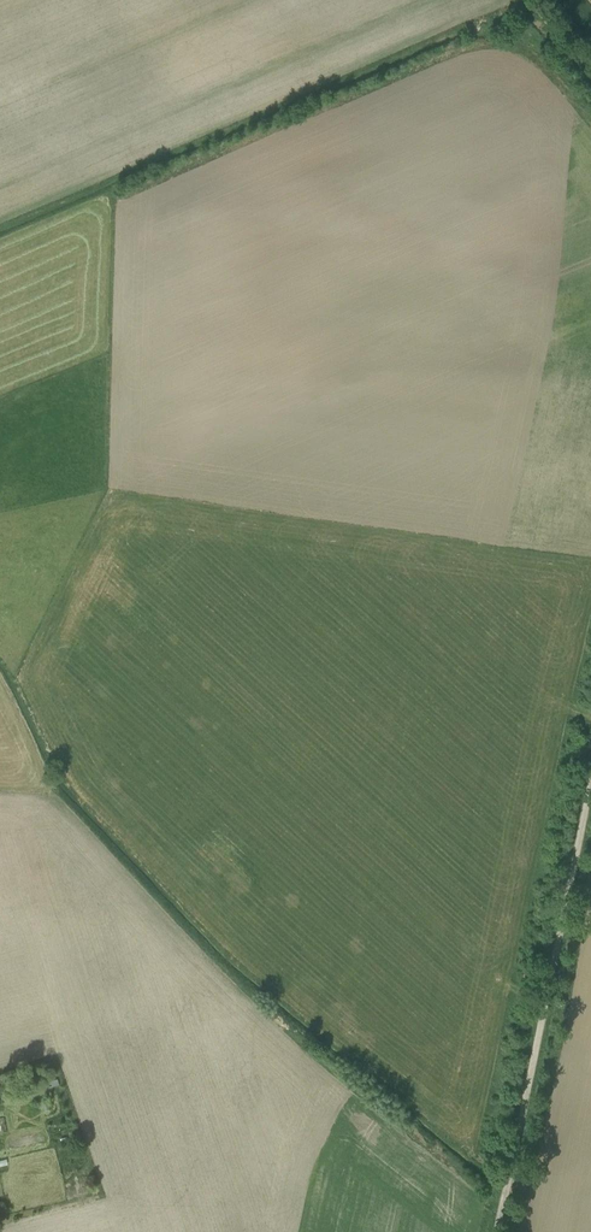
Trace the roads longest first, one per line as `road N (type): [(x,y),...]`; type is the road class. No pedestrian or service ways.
road 1 (unclassified): [(590,787),(494,1231)]

